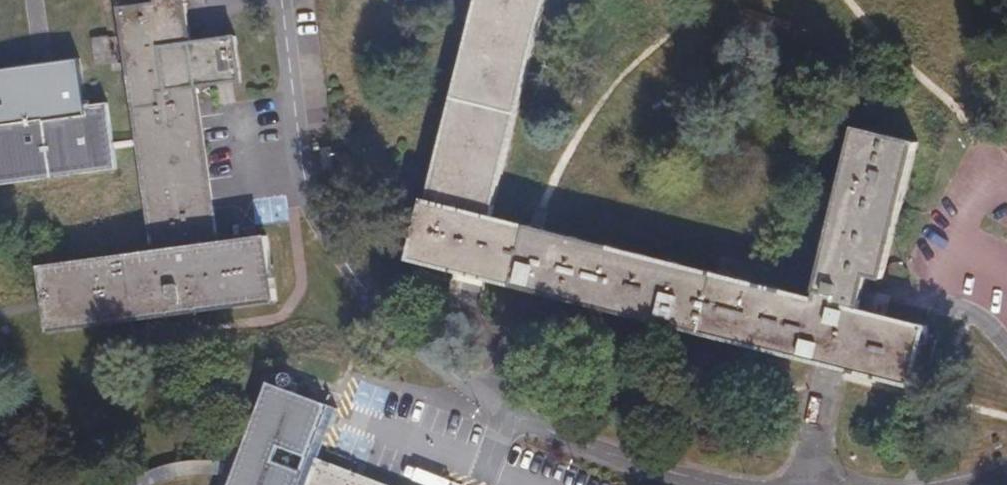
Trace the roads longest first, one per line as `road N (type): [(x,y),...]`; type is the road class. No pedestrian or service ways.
road 1 (unclassified): [(727,484),(682,479),(502,411),(403,346),(339,265),(301,196),(280,0)]

